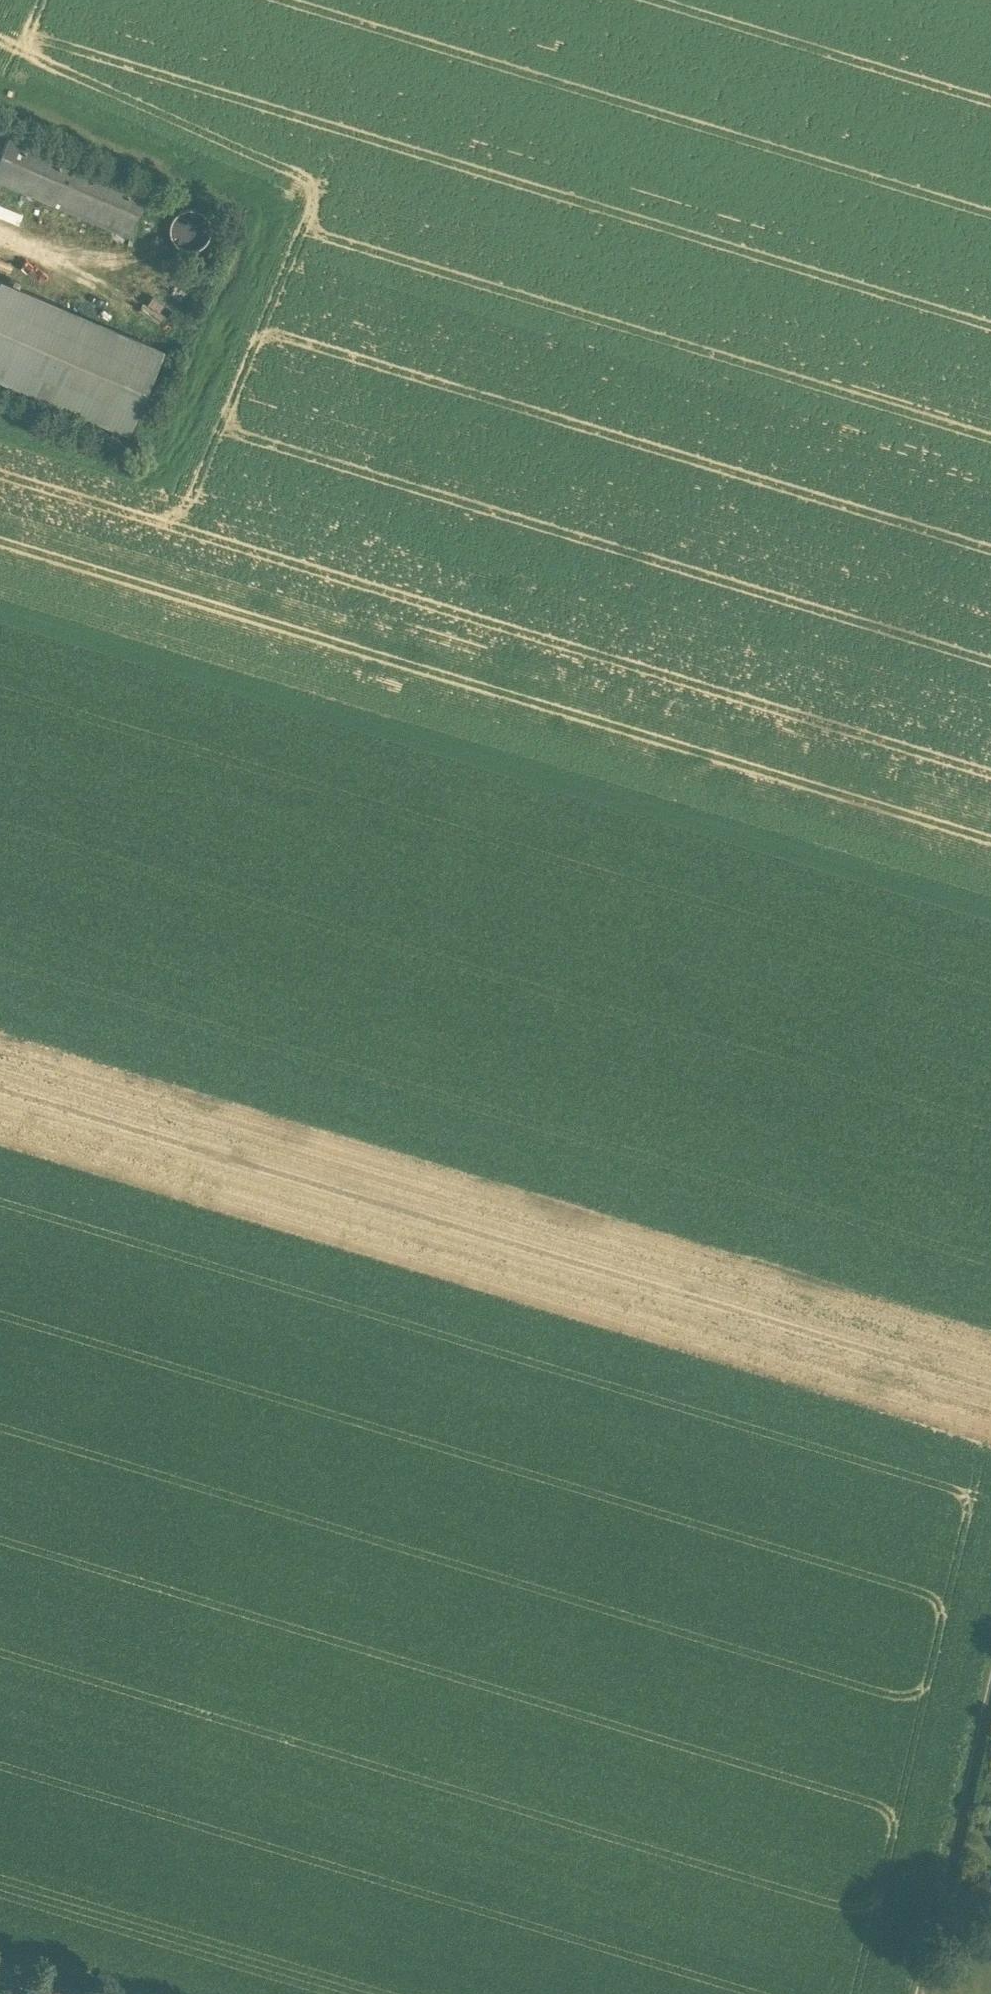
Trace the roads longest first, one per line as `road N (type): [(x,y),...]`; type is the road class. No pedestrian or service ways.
road 1 (track): [(990,1693),(920,1993)]

